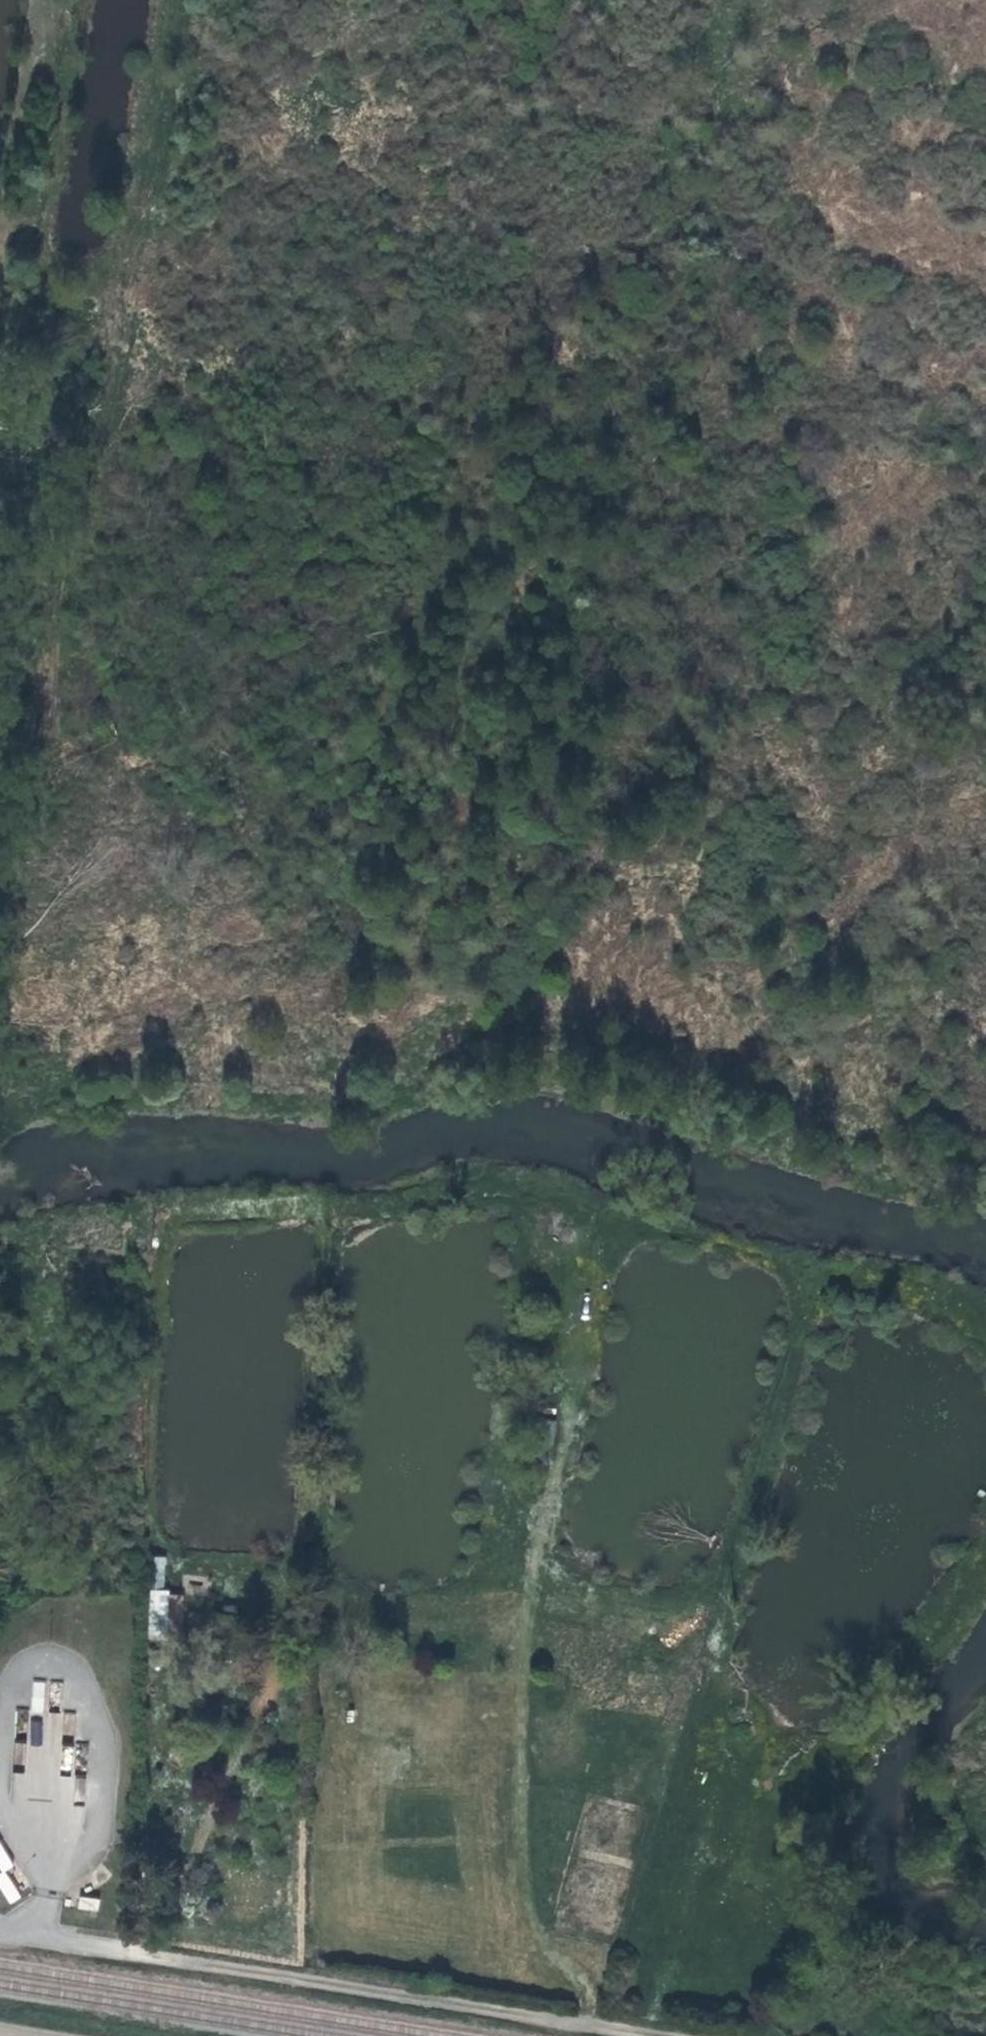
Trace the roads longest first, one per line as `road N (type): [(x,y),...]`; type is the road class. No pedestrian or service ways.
road 1 (track): [(684,2035),(45,1937)]

